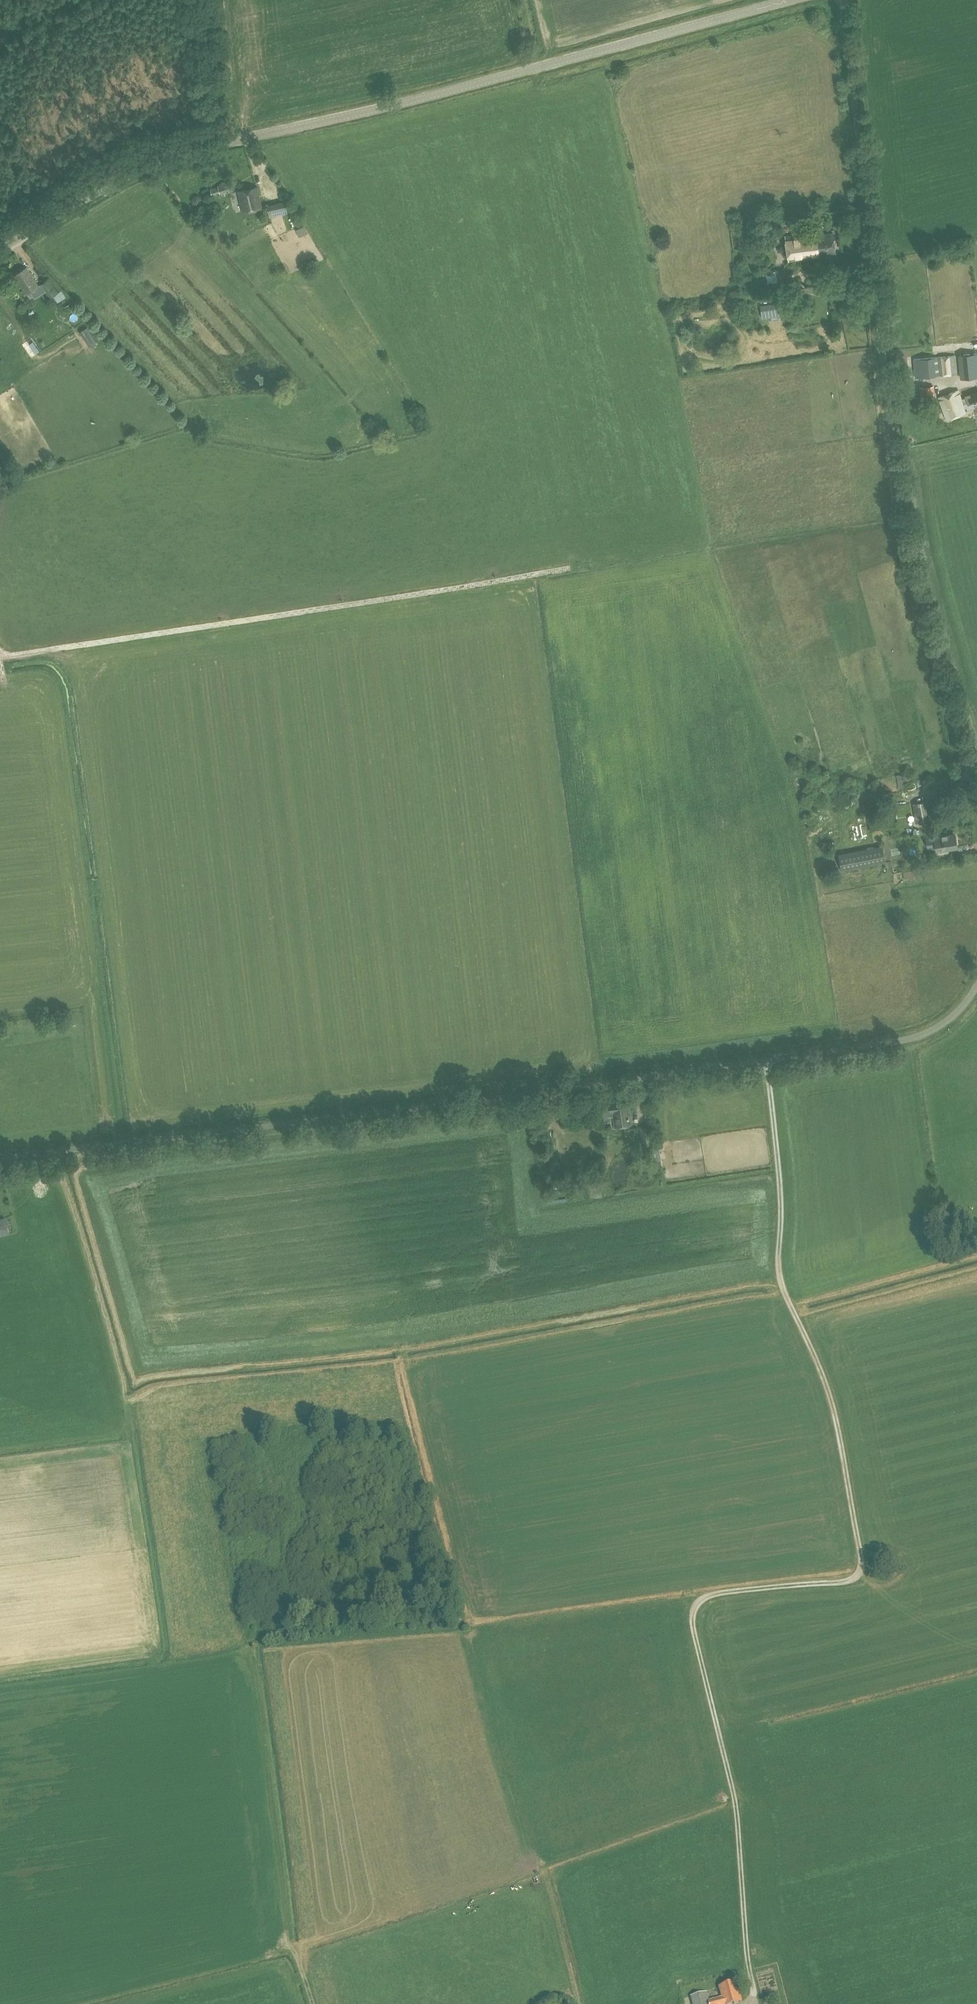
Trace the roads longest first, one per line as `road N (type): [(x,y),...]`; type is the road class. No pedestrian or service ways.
road 1 (track): [(748,2003),(754,1991),(736,1815),(693,1611),(716,1595),(844,1583),(857,1574),(860,1558),(830,1402),(779,1279),(779,1166),(767,1059)]
road 2 (unclassified): [(0,1162),(910,1040),(959,1011),(976,984)]
road 3 (tertiary): [(0,249),(150,165),(790,0)]
road 4 (unclassified): [(976,804),(902,496),(841,0)]
road 5 (track): [(237,1642),(253,1652),(284,1941),(311,2003)]

